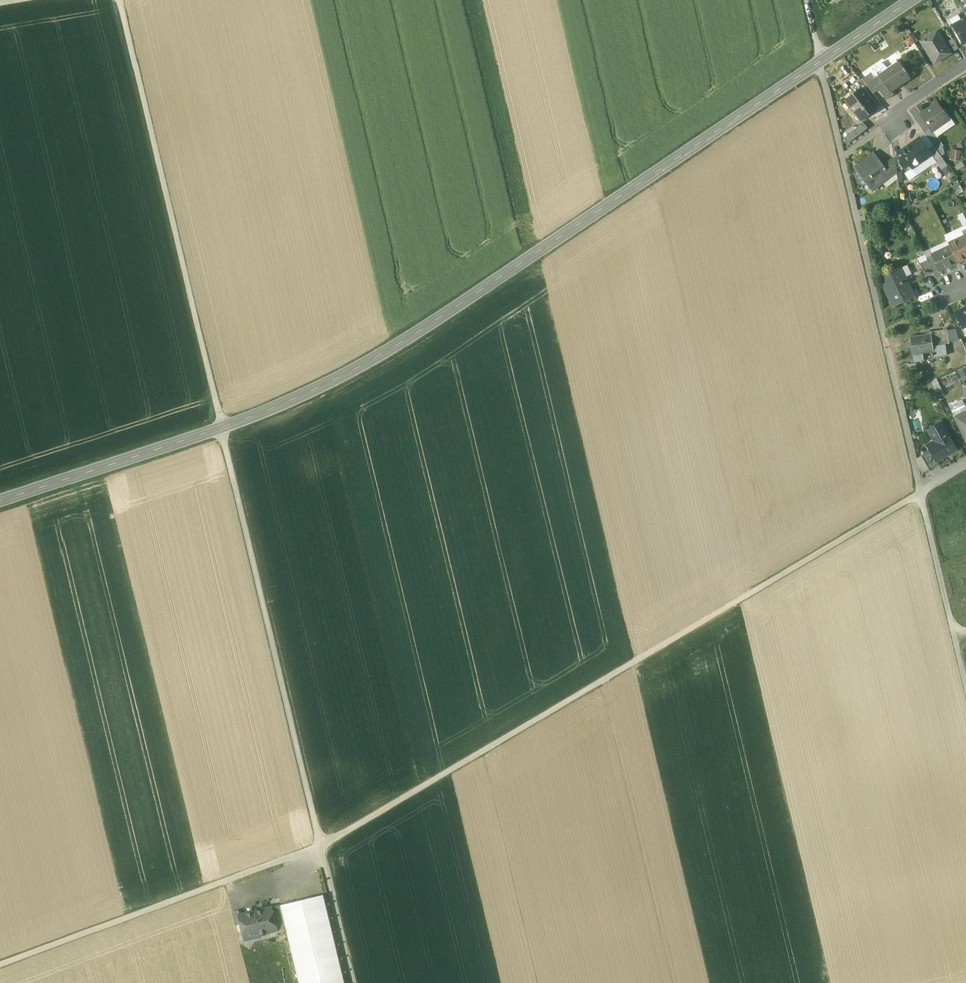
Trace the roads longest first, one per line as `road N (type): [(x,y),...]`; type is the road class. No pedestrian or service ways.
road 1 (secondary): [(910,0),(398,347),(221,428),(0,501)]
road 2 (track): [(0,967),(321,847),(921,492)]
road 3 (track): [(121,0),(353,982)]
road 4 (track): [(965,686),(805,0)]

